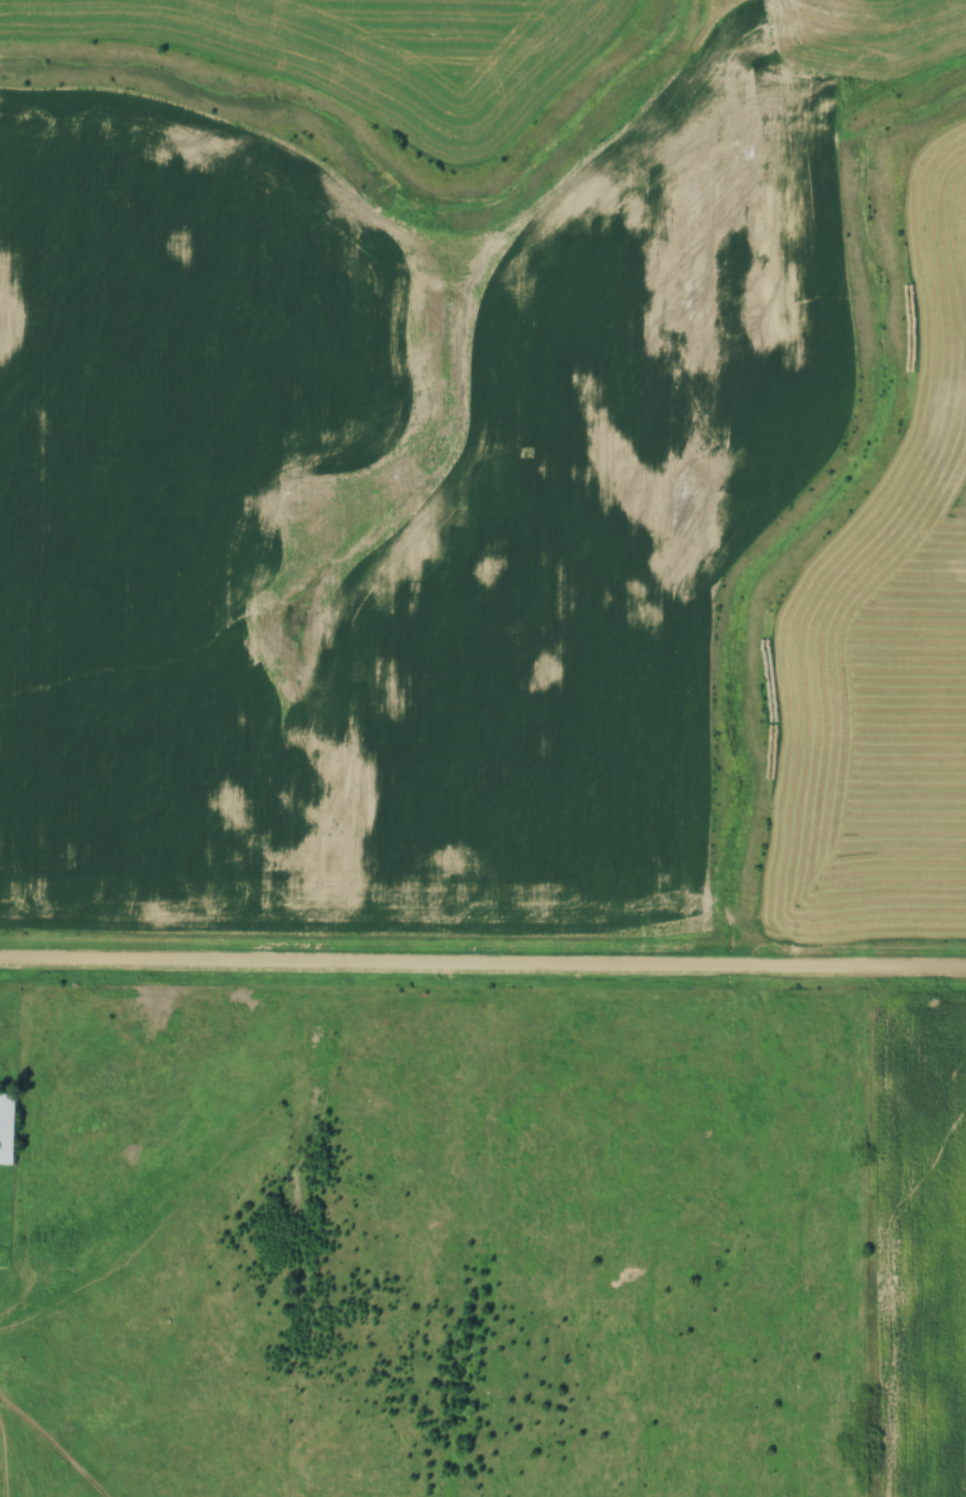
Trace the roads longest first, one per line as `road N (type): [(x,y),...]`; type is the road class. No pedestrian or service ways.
road 1 (residential): [(965,965),(0,958)]

